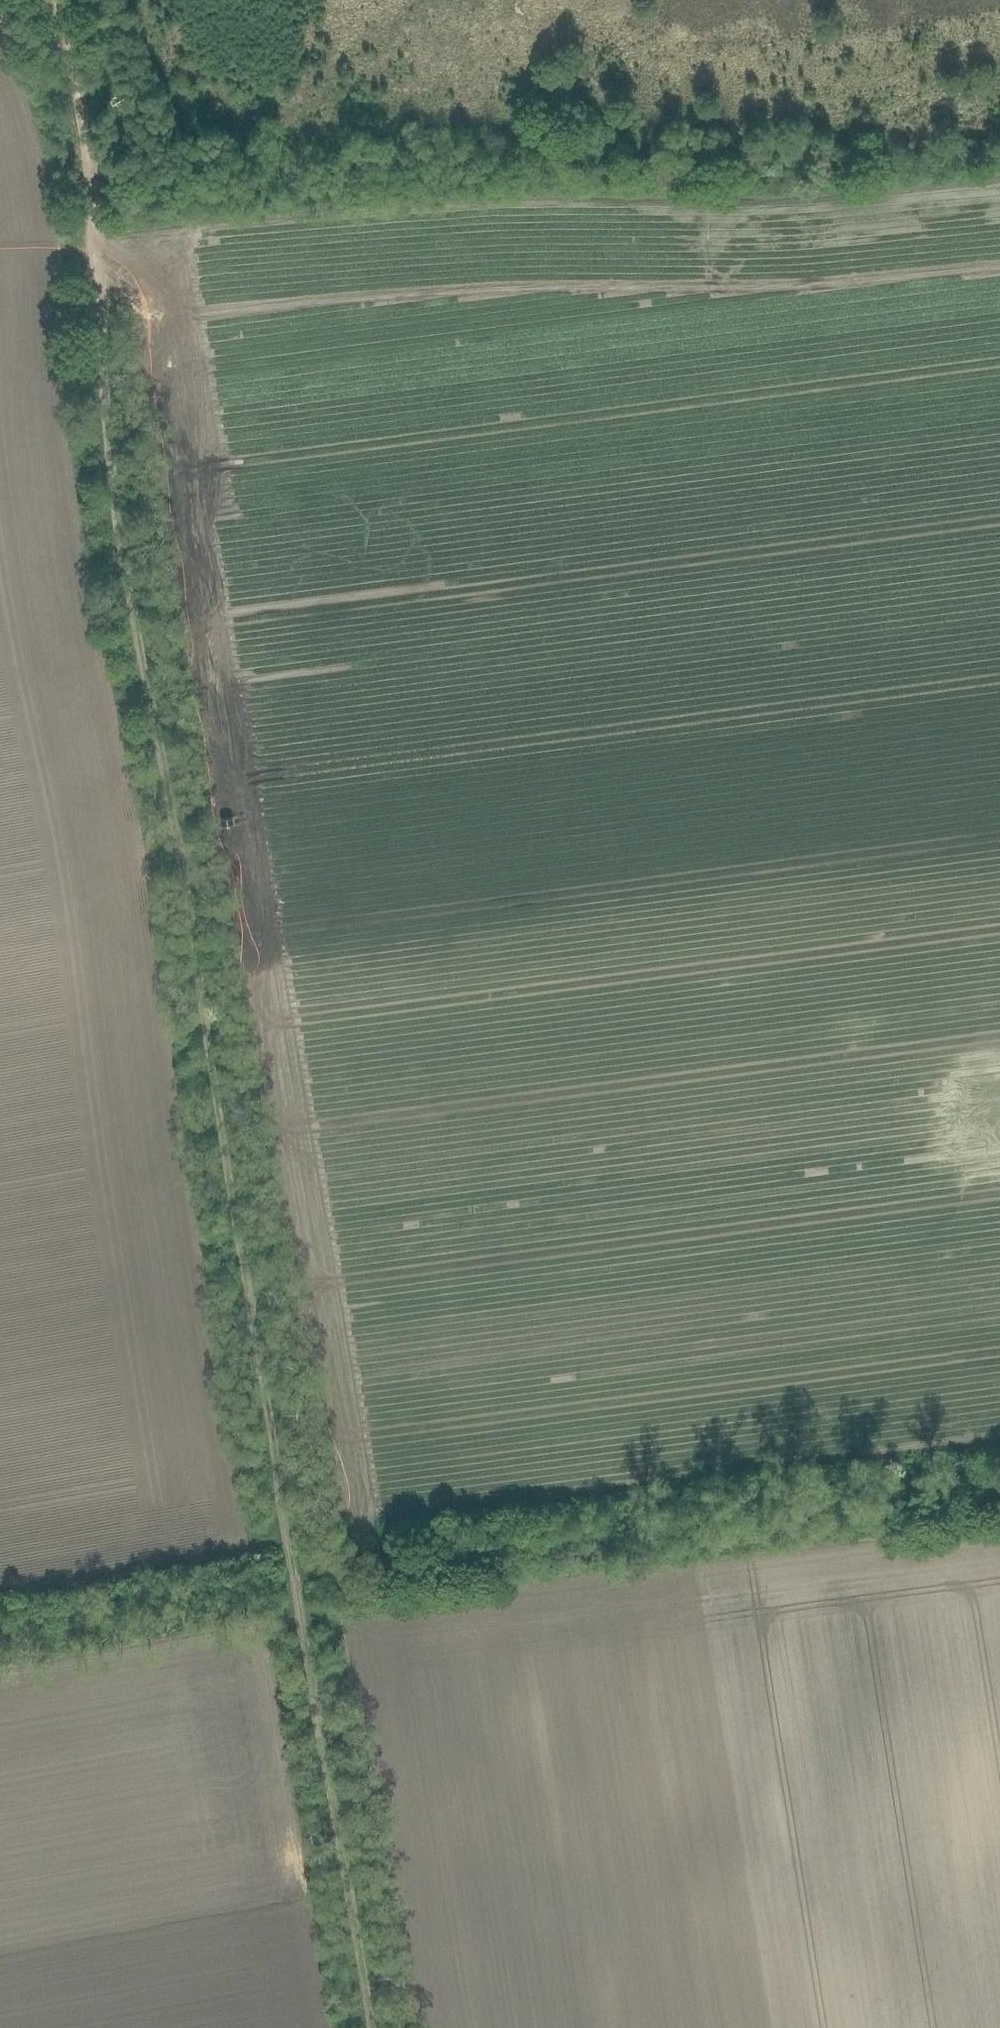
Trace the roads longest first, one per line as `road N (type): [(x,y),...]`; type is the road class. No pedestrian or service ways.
road 1 (track): [(289,1566),(125,581),(81,132),(54,0)]
road 2 (track): [(373,2027),(289,1566)]

